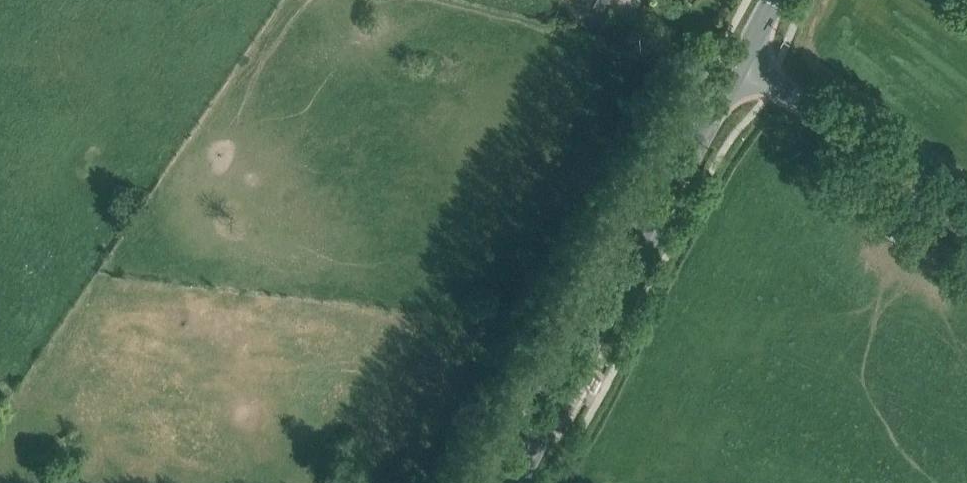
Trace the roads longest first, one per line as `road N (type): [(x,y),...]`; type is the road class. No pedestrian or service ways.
road 1 (tertiary): [(514,482),(740,65)]
road 2 (unclassified): [(966,227),(844,131),(740,65)]

